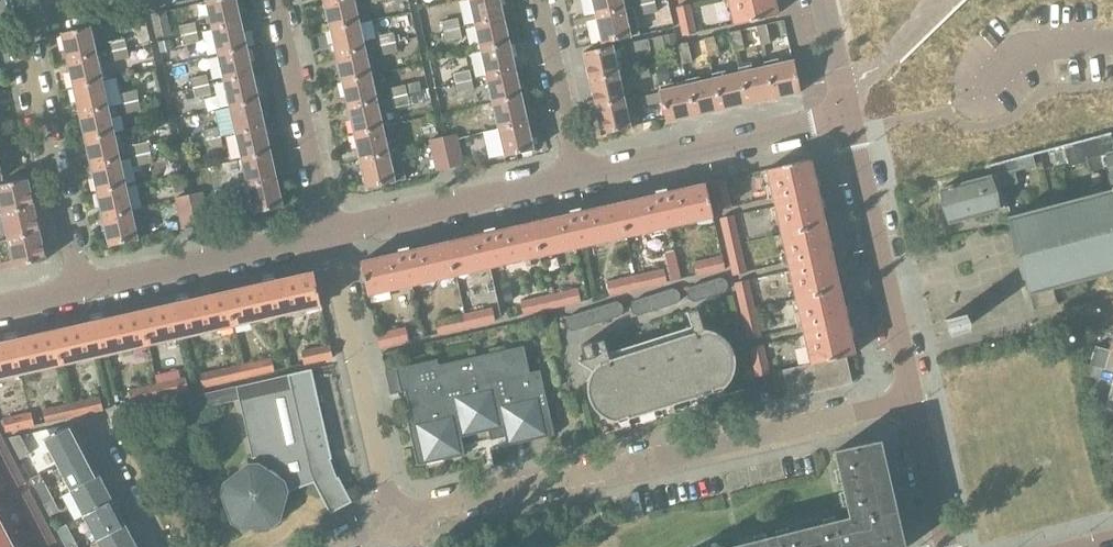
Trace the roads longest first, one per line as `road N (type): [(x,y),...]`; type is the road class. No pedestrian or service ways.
road 1 (residential): [(395,520),(912,400)]
road 2 (residential): [(115,0),(35,19),(26,36),(80,288)]
road 3 (tertiary): [(847,112),(912,400)]
road 4 (residential): [(395,520),(328,234)]
road 5 (residential): [(847,112),(579,176)]
road 6 (residential): [(579,176),(328,234)]
road 7 (residential): [(328,234),(80,288)]
road 8 (residential): [(328,234),(273,0)]
road 9 (residential): [(579,176),(538,0)]
road 10 (tertiary): [(912,400),(946,546)]
road 11 (residential): [(153,546),(89,423)]

